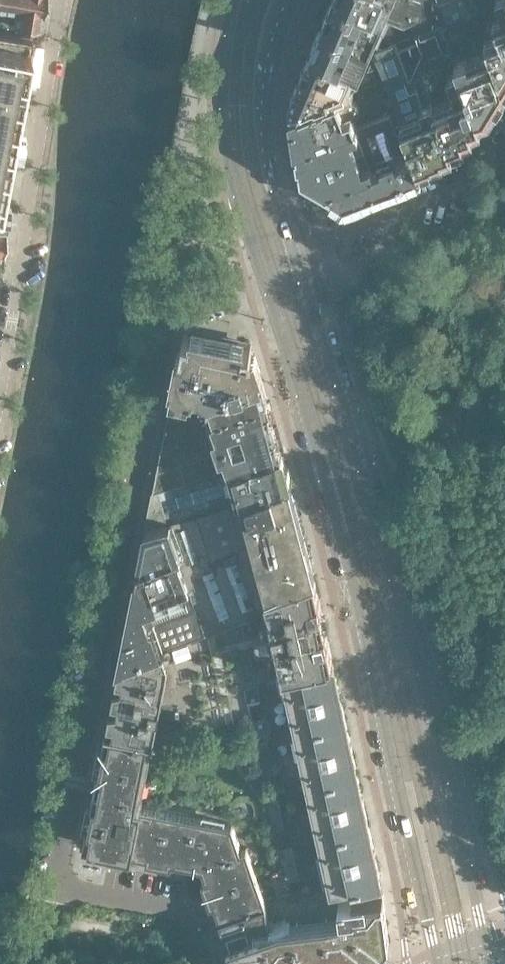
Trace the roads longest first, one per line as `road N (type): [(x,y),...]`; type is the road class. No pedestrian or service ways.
road 1 (residential): [(177,913),(75,893),(58,870),(165,318),(246,279)]
road 2 (secondary): [(490,963),(447,769),(296,256)]
road 3 (secondary): [(260,273),(356,597),(440,963)]
road 4 (residential): [(0,387),(60,0)]
road 5 (secondary): [(236,0),(222,84),(240,204),(260,273)]
road 6 (secondary): [(296,256),(271,180),(263,97),(287,0)]
road 7 (residential): [(504,145),(496,159),(314,248)]

